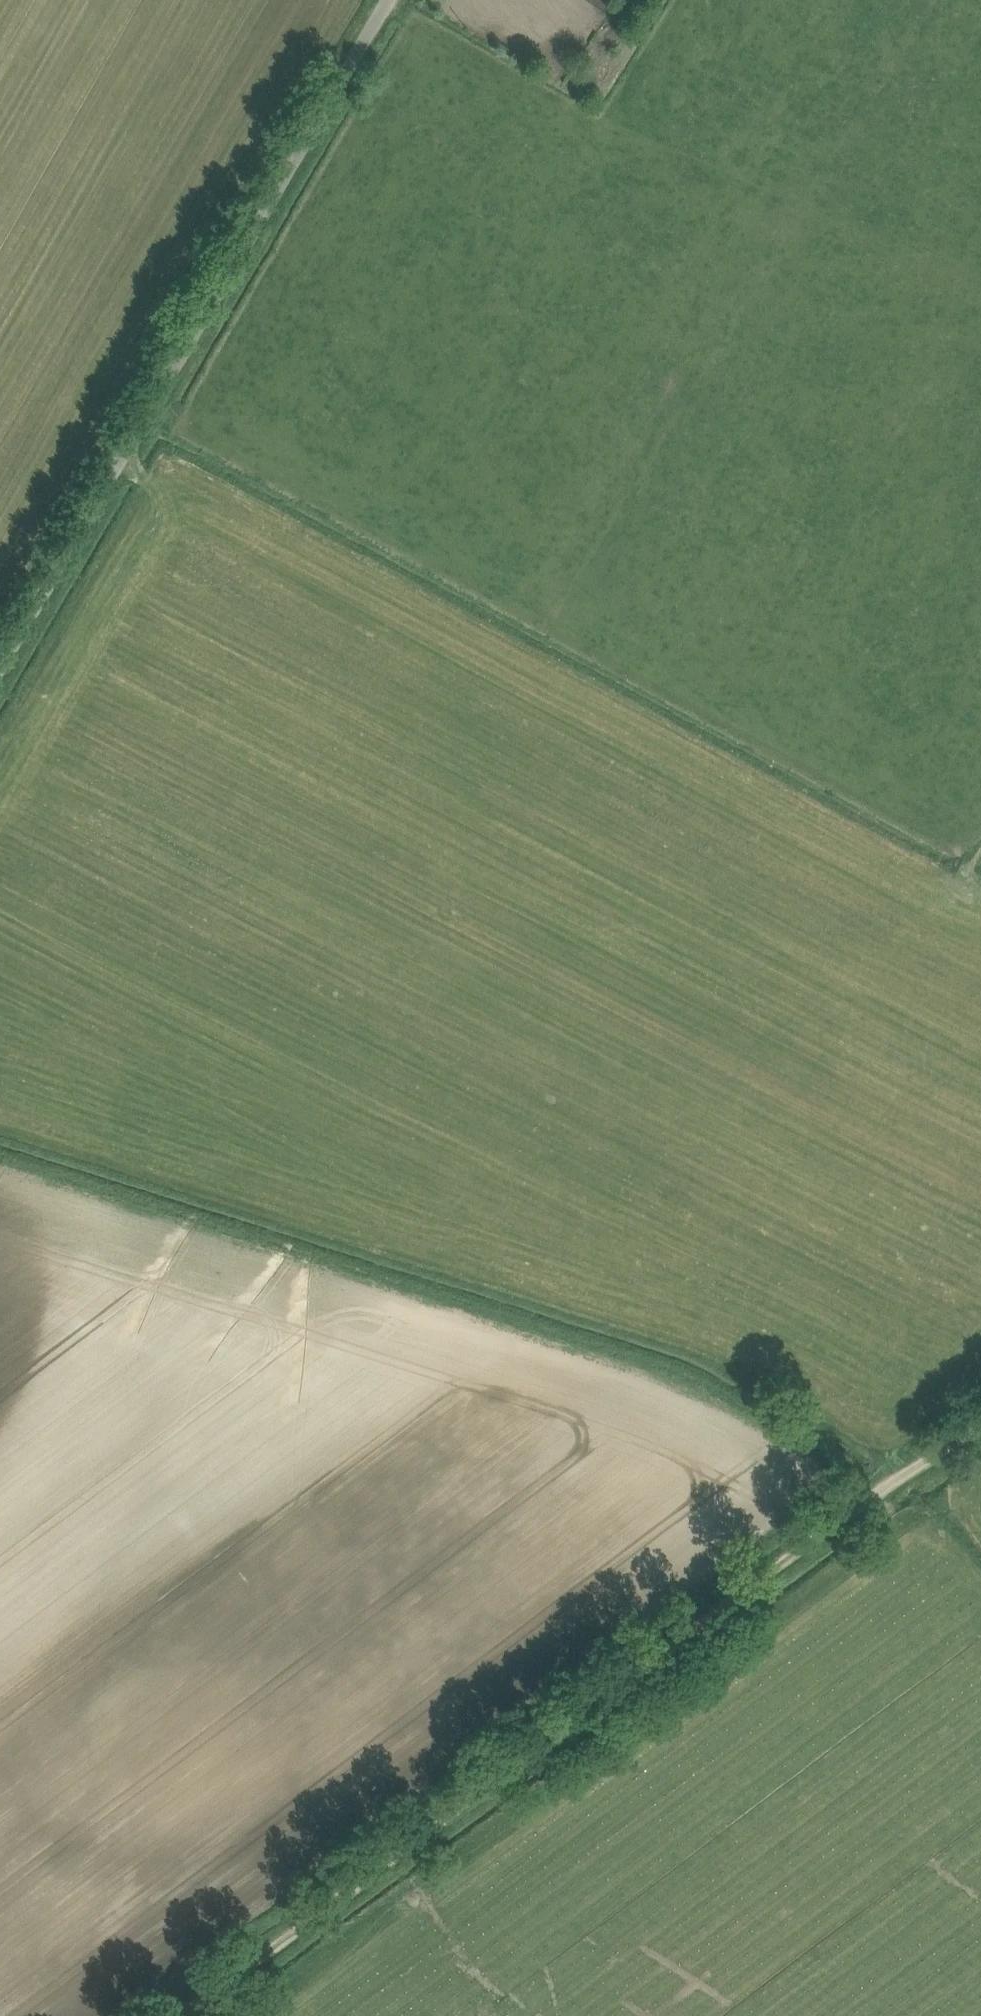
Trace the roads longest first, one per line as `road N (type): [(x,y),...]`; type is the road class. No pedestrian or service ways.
road 1 (track): [(980,1423),(180,2015)]
road 2 (unclassified): [(0,667),(389,0)]

